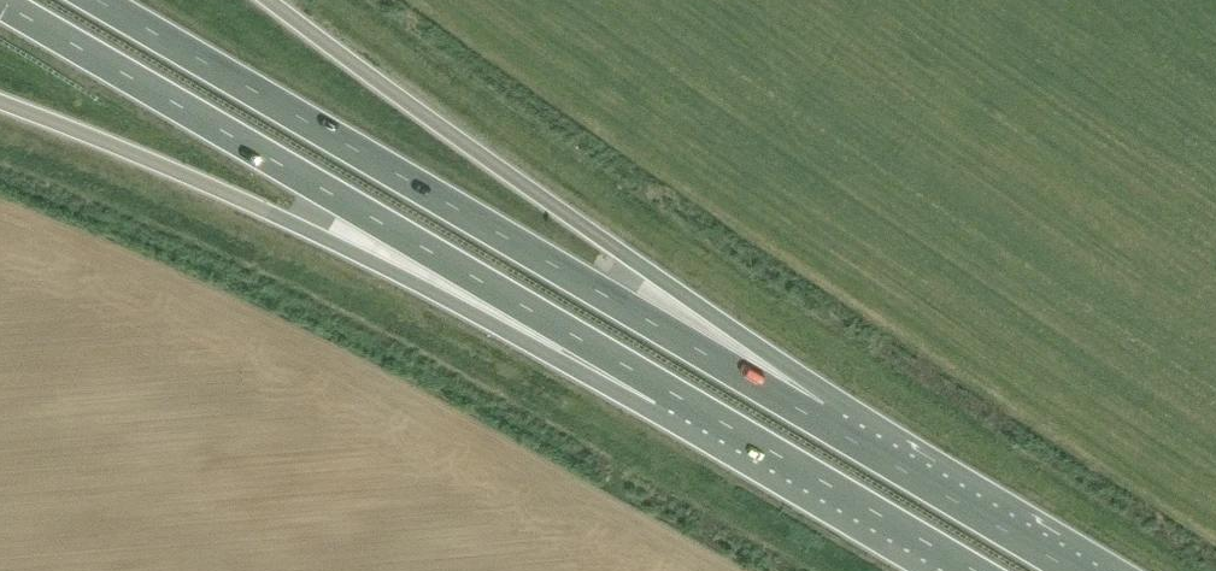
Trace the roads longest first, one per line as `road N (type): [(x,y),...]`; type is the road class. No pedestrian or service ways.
road 1 (trunk): [(849,437),(99,0)]
road 2 (trunk): [(0,2),(679,397)]
road 3 (trunk): [(0,101),(255,204),(538,346),(679,397)]
road 4 (trunk): [(849,437),(671,286),(269,0)]
road 5 (trunk): [(679,397),(973,570)]
road 6 (trunk): [(1075,570),(849,437)]

